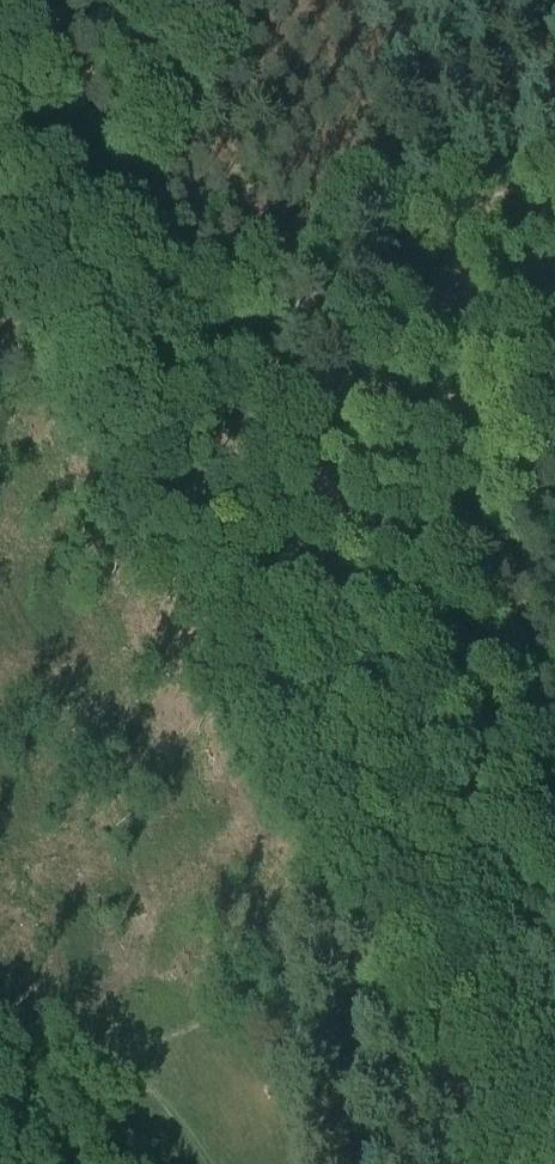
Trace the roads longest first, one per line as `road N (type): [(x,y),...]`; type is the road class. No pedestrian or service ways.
road 1 (track): [(544,1163),(0,134)]
road 2 (track): [(554,187),(415,211),(293,244),(110,343),(0,427)]
road 3 (track): [(90,1043),(144,1123),(184,1163)]
road 4 (track): [(406,905),(554,866)]

